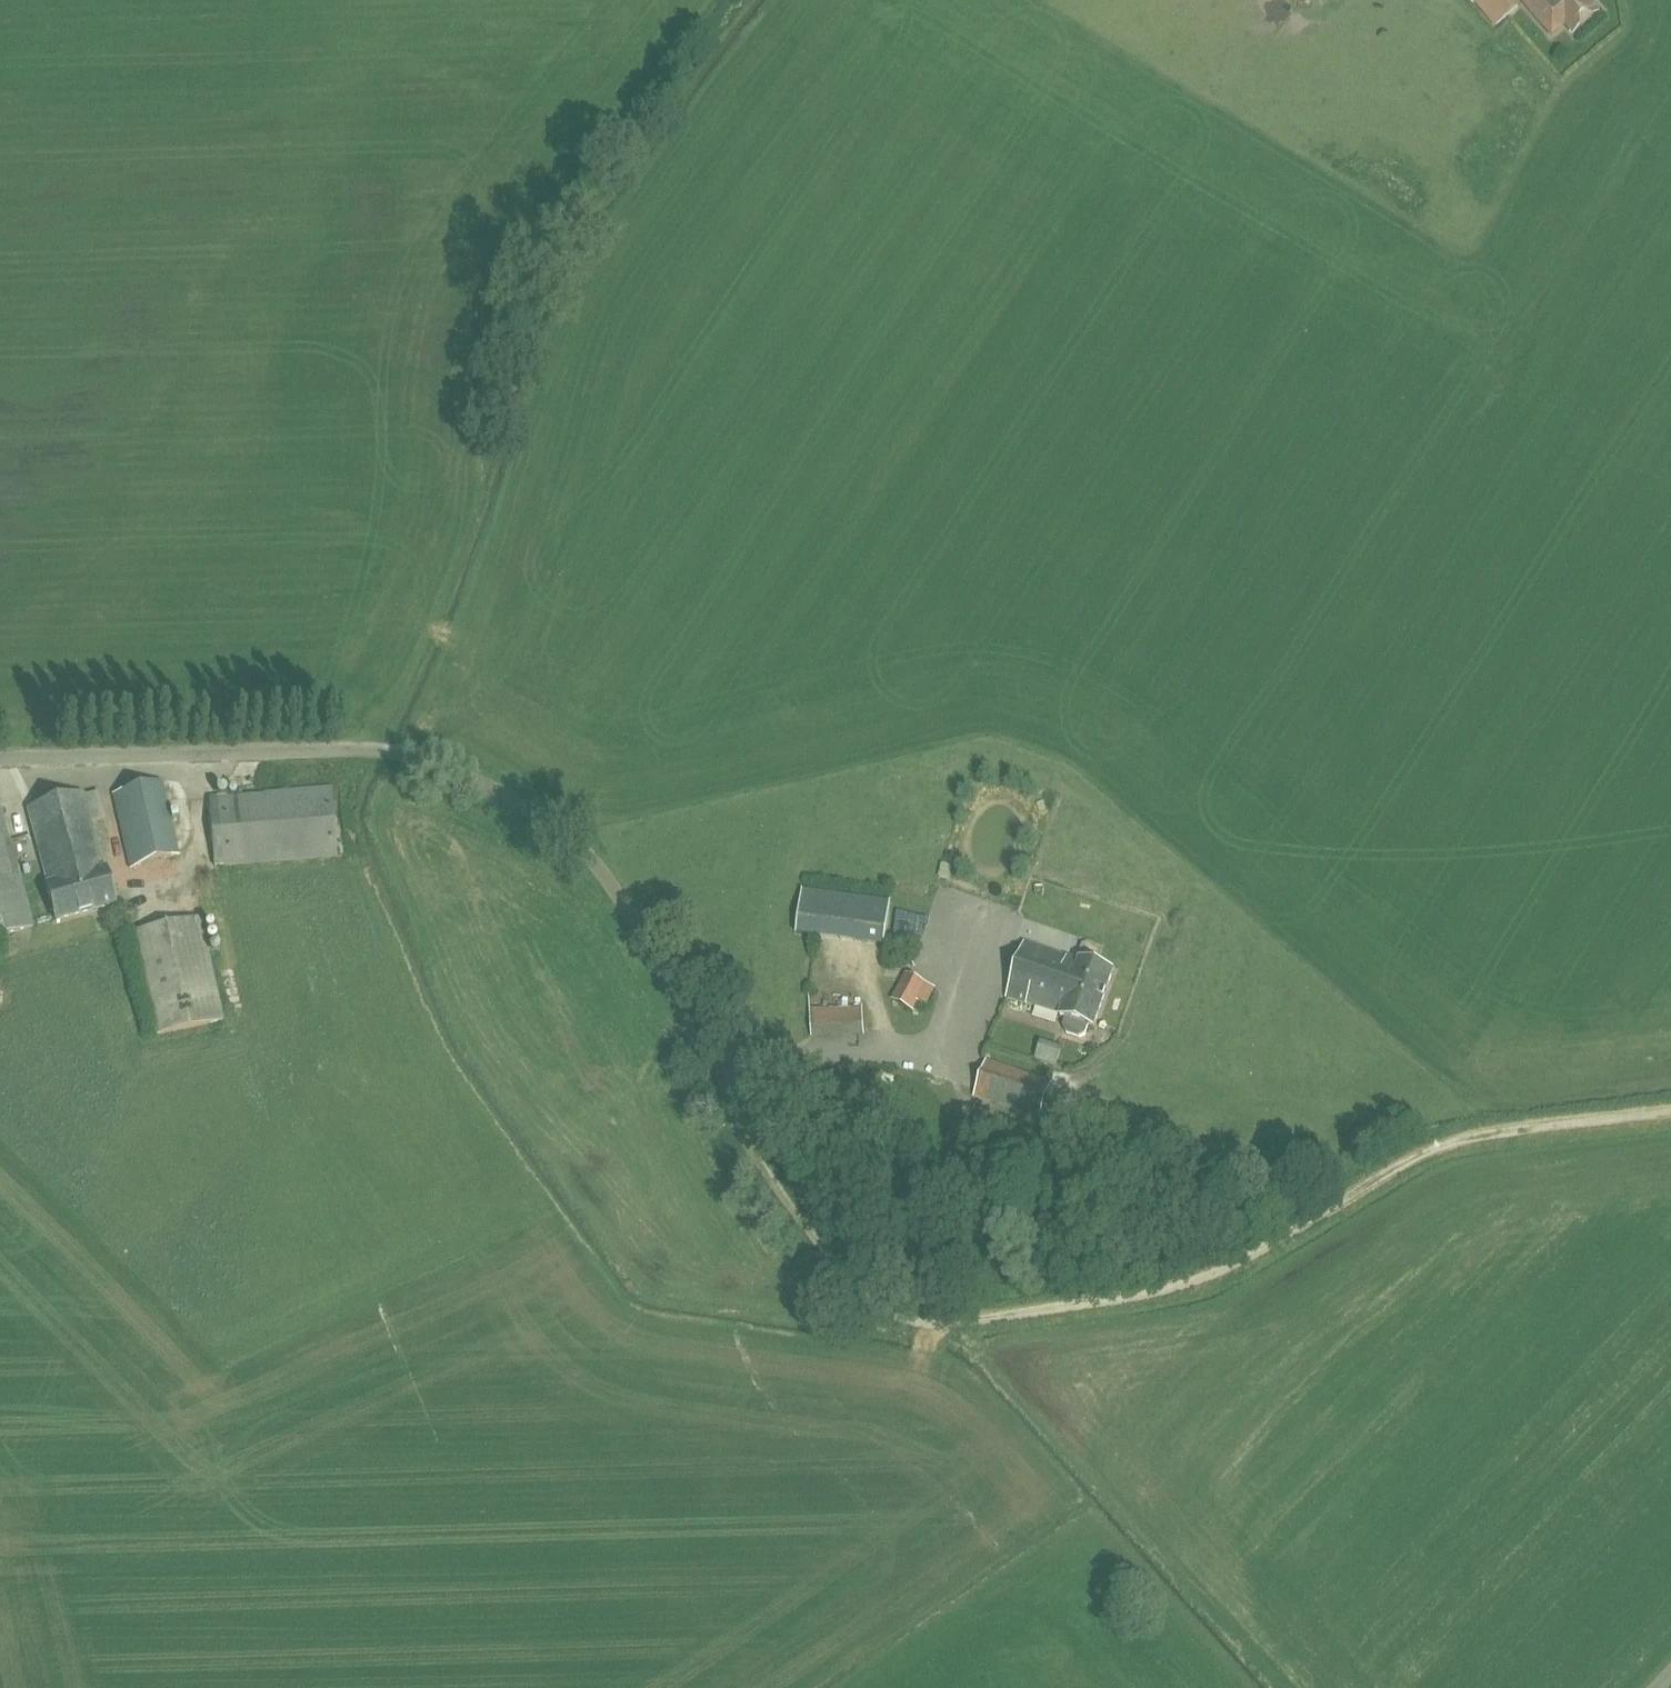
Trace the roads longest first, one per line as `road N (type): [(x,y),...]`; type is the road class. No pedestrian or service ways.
road 1 (unclassified): [(1670,1115),(1433,1151),(1201,1280),(1112,1302),(920,1325),(876,1307),(815,1251),(749,1146),(612,888),(538,817),(468,779),(366,752),(0,759)]

